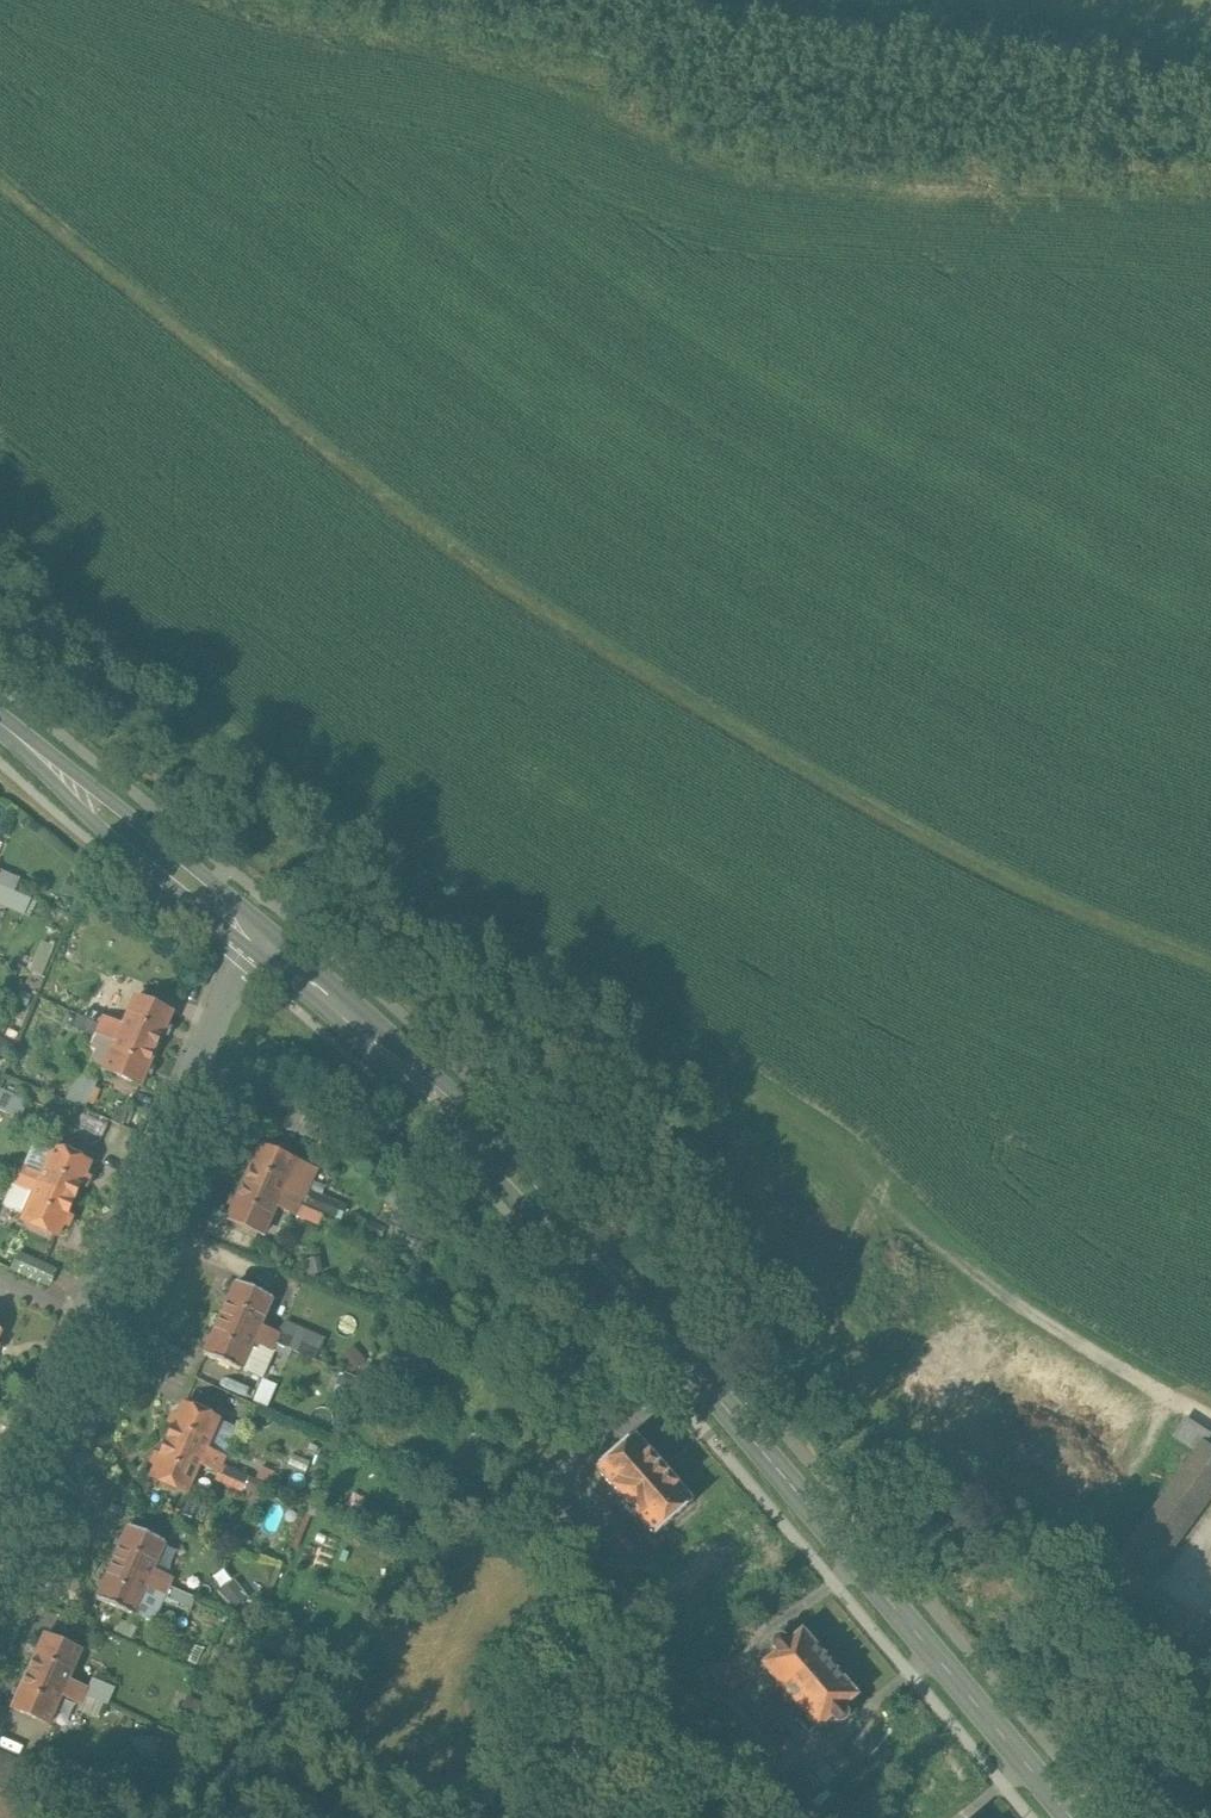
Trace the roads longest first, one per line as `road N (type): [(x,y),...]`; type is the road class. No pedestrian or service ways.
road 1 (secondary): [(1077,1817),(774,1458),(525,1185),(412,1068),(248,924)]
road 2 (residential): [(0,1524),(248,924)]
road 3 (secondary): [(248,924),(0,720)]
road 4 (track): [(1210,1413),(966,1270)]

